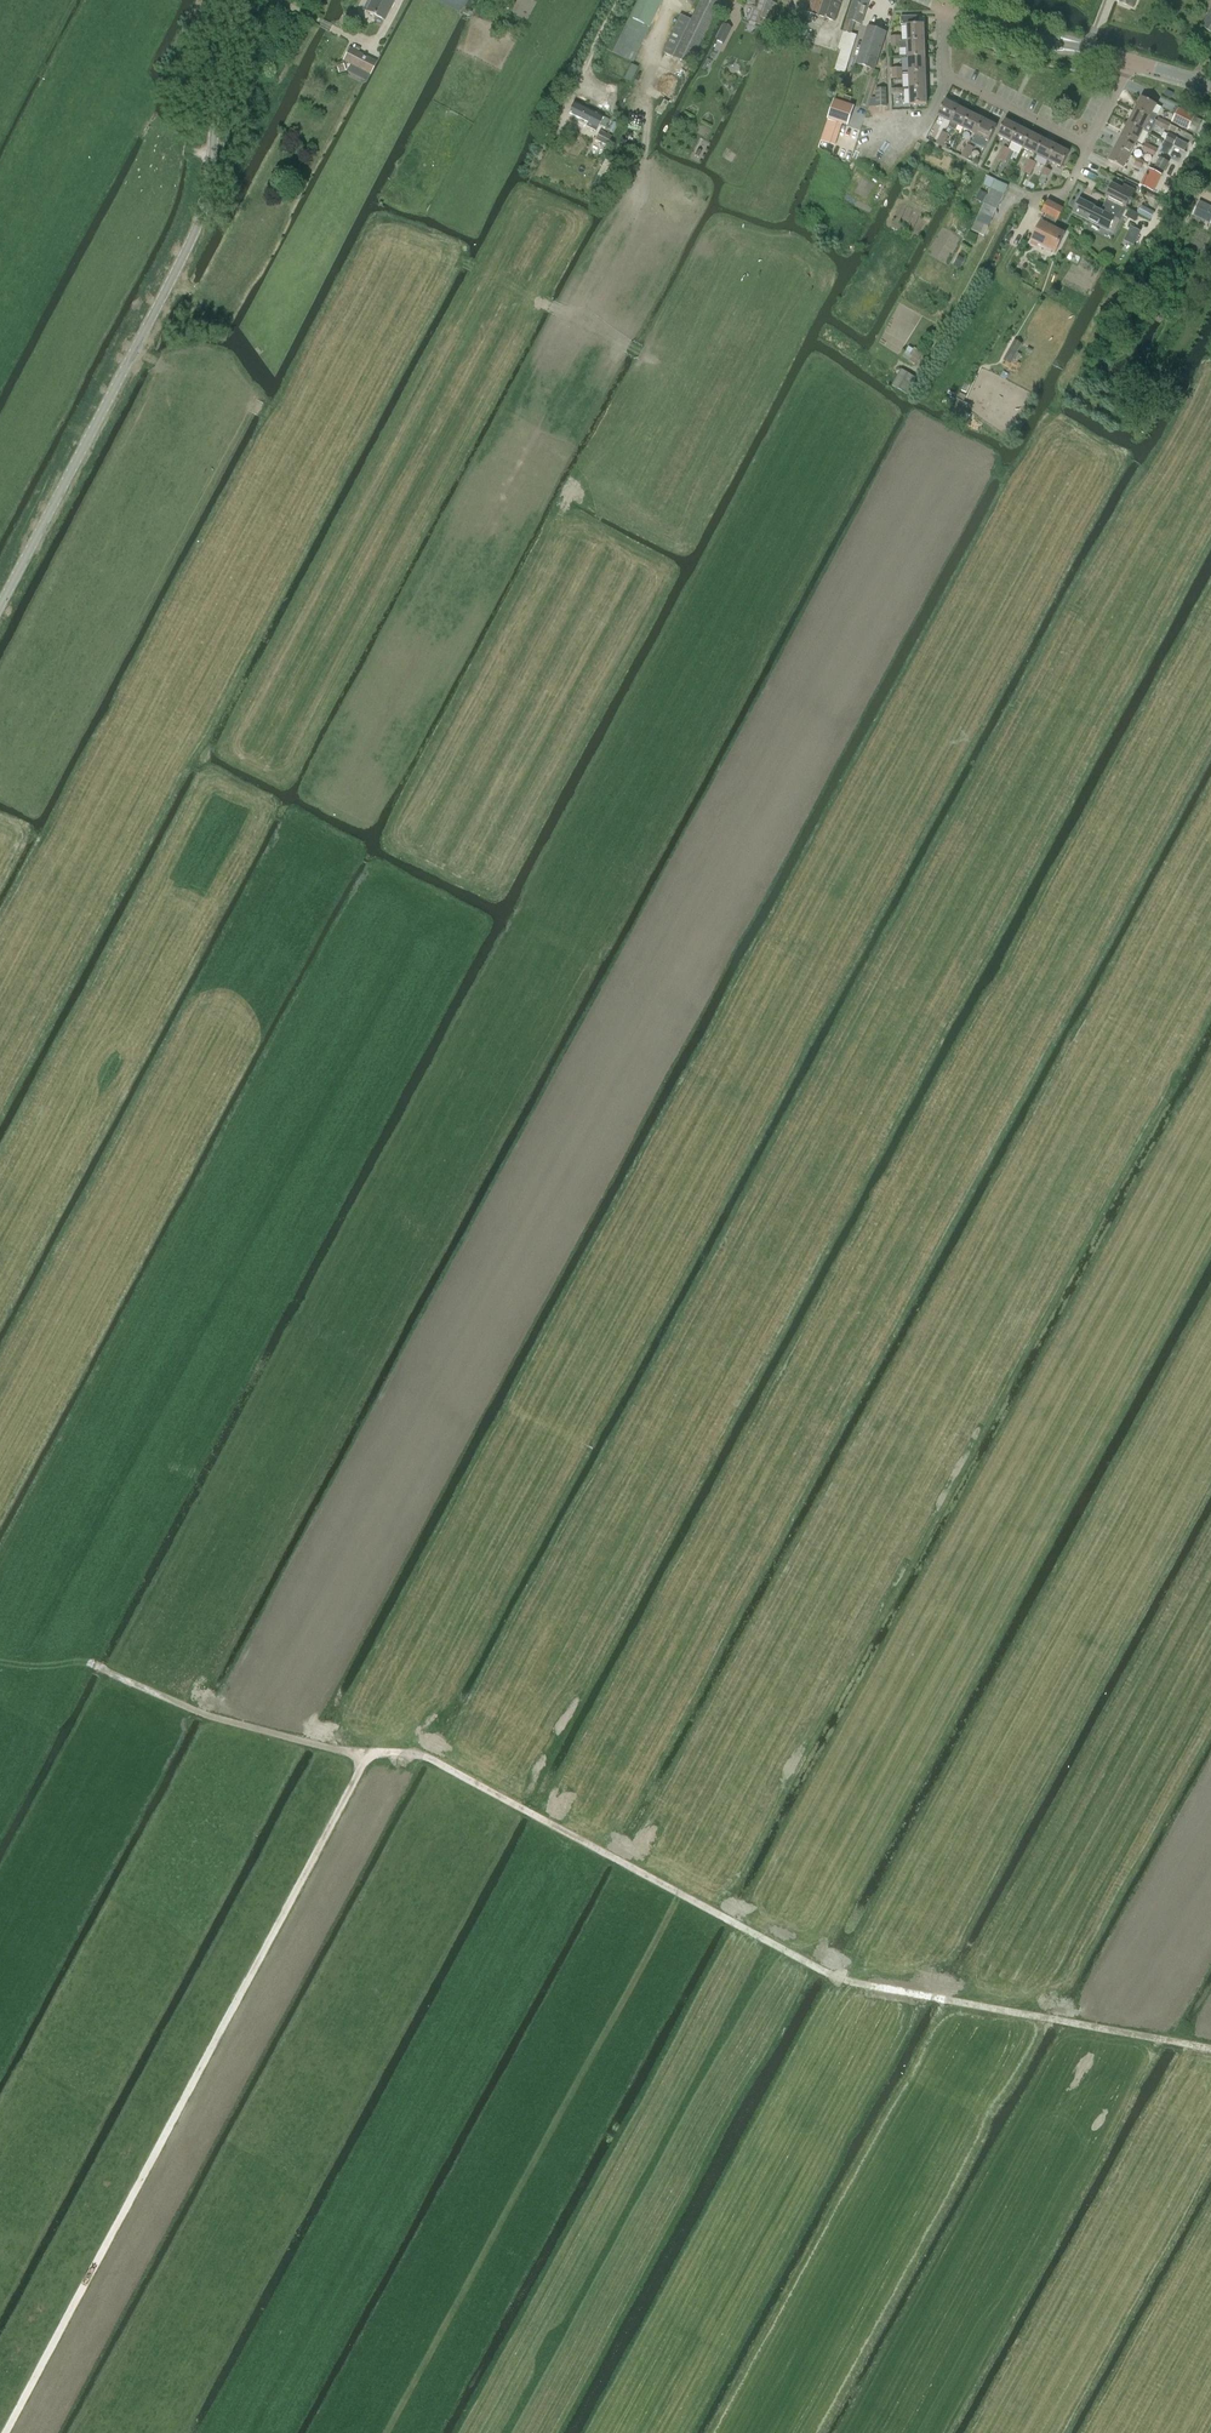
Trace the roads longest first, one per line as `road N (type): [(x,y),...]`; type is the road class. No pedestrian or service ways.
road 1 (track): [(1210,2051),(821,1974),(422,1756),(332,1748),(189,1706)]
road 2 (track): [(5,2432),(367,1751)]
road 3 (unclassified): [(0,603),(195,237),(208,190),(218,72),(241,0)]
road 4 (track): [(1061,410),(1210,123)]
road 5 (residential): [(1128,62),(1089,146),(948,77),(952,6)]
road 6 (tertiary): [(952,6),(1128,62)]

